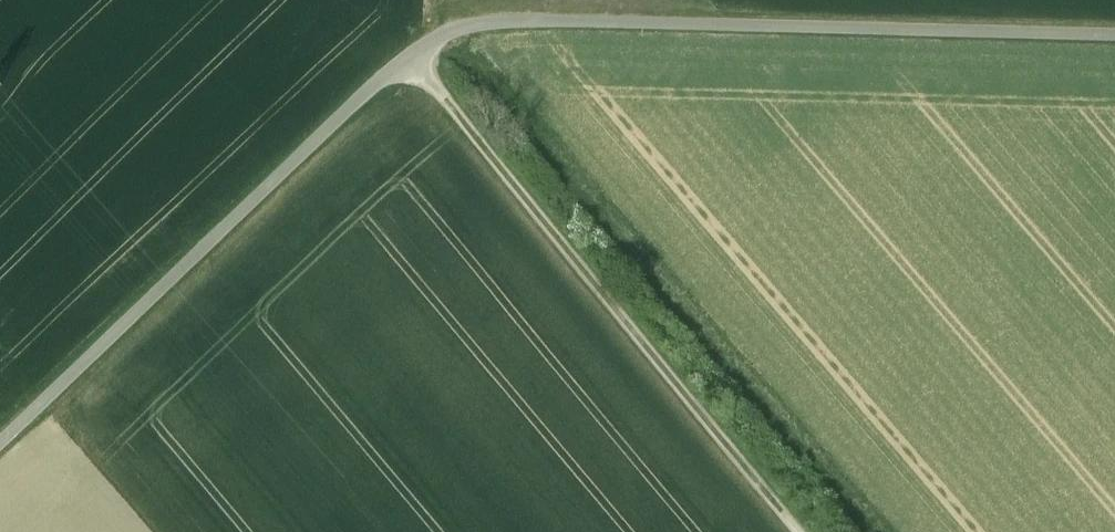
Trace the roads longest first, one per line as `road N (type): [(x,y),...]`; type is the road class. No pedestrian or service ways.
road 1 (track): [(406,57),(478,22),(1114,34)]
road 2 (track): [(406,57),(804,531)]
road 3 (track): [(0,447),(406,57)]

